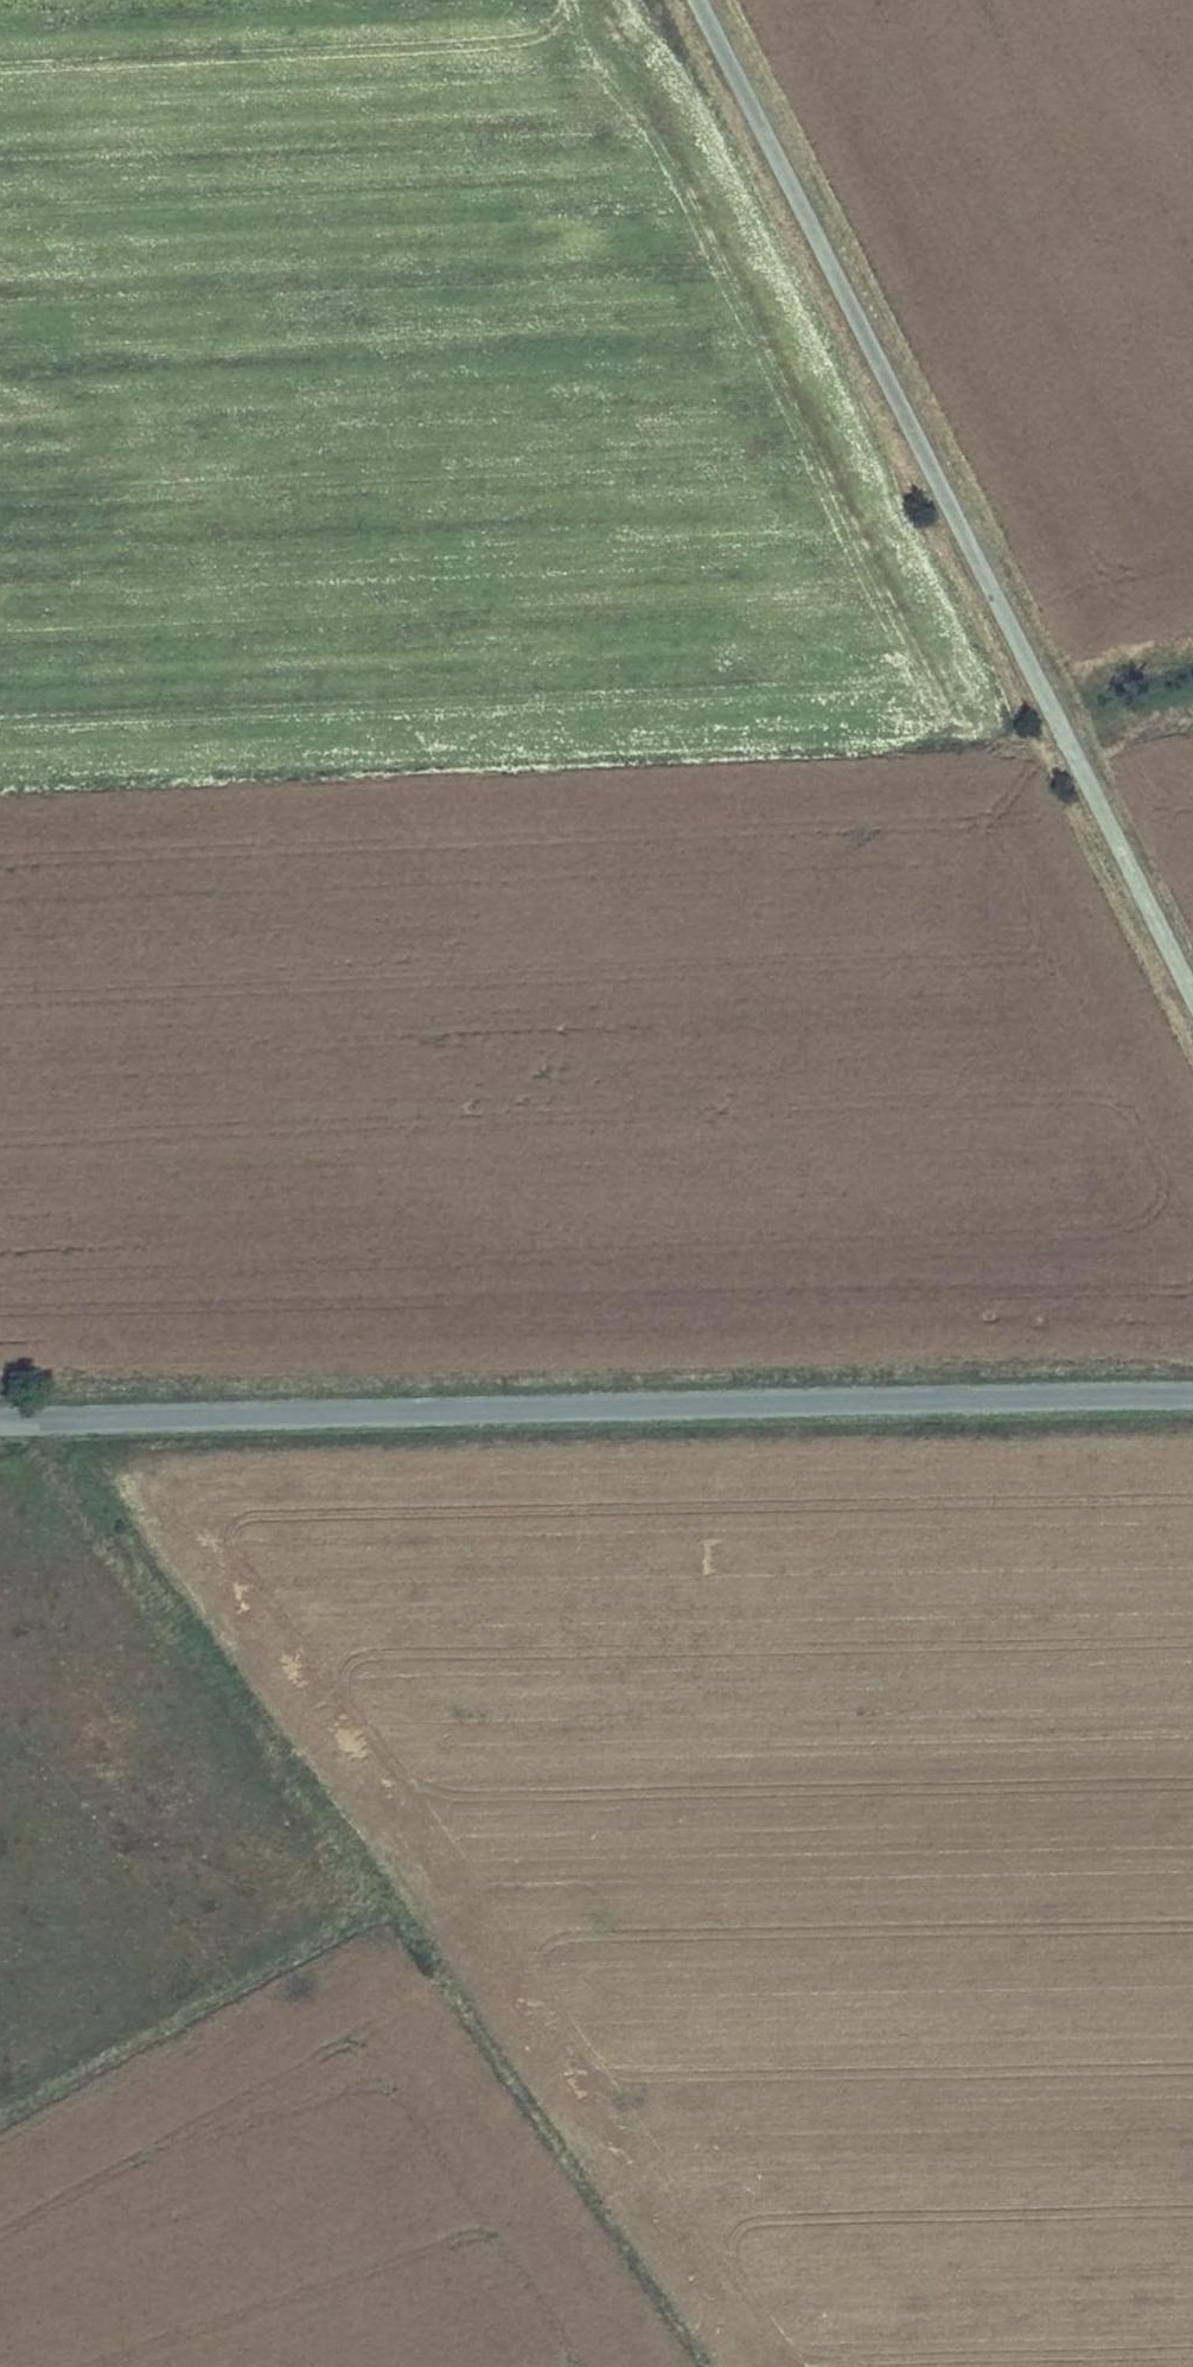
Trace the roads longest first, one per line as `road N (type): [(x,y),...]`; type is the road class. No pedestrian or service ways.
road 1 (tertiary): [(0,1422),(1192,1400)]
road 2 (unclassified): [(695,0),(1192,994)]

